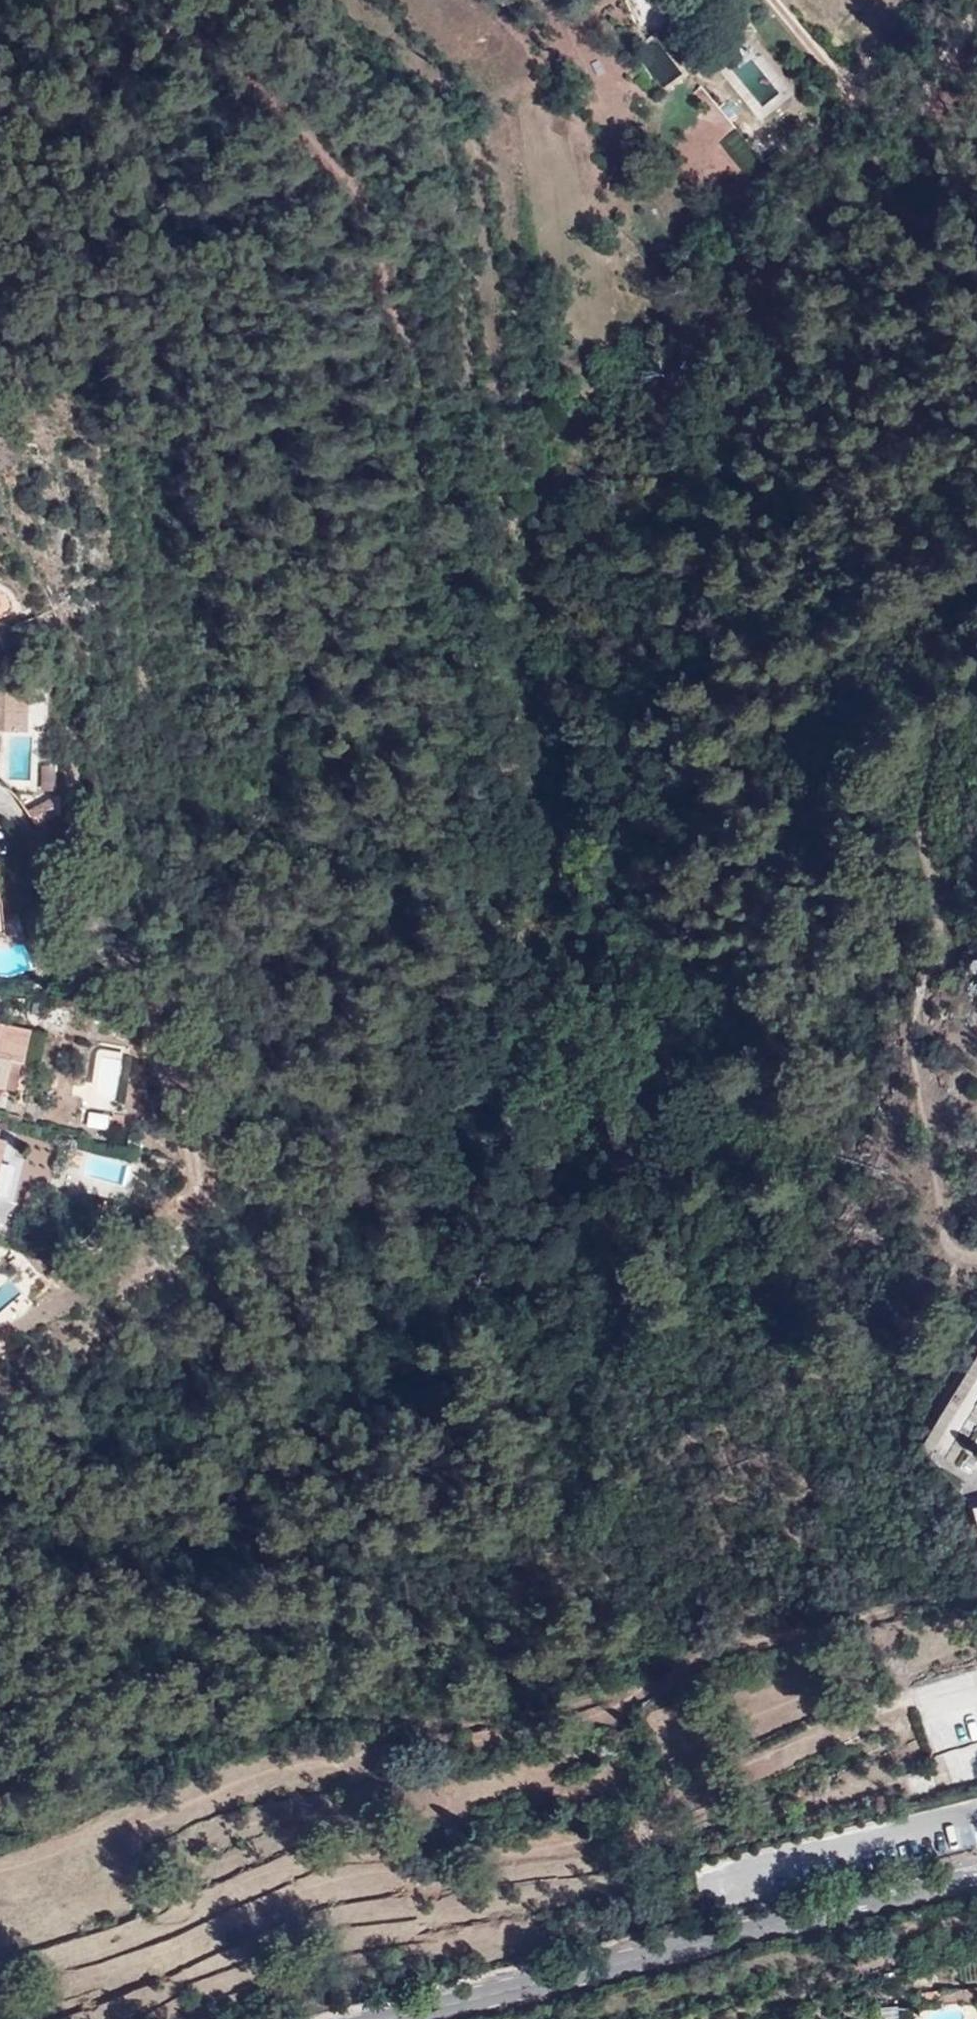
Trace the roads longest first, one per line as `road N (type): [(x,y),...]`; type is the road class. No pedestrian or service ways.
road 1 (residential): [(976,1881),(863,1899),(394,2018)]
road 2 (track): [(785,0),(899,114),(917,114)]

